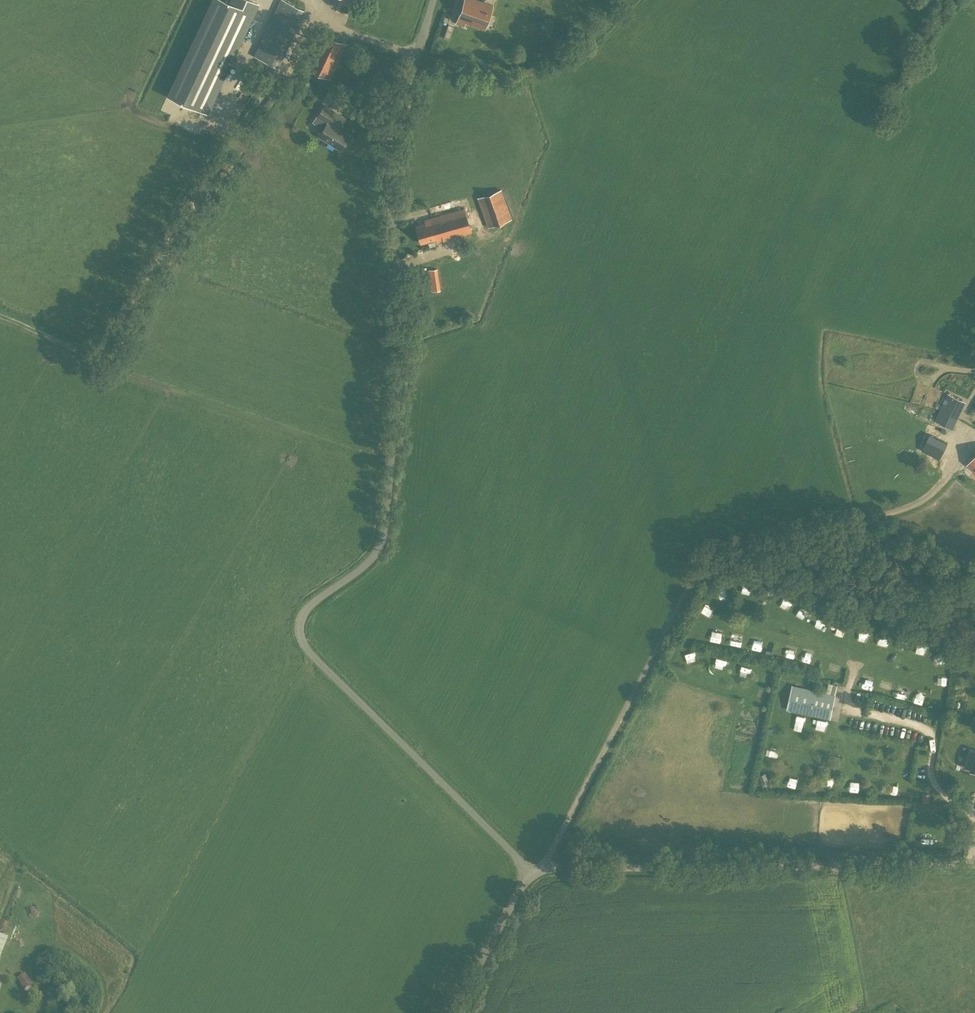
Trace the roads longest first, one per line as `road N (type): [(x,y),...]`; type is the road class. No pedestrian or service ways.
road 1 (unclassified): [(533,873),(306,648),(299,629),(306,609),(367,564),(389,520),(402,364),(387,155),(434,0)]
road 2 (unclassified): [(542,869),(699,578),(723,556),(881,514)]
road 3 (unclassified): [(542,869),(974,863)]
road 4 (track): [(974,810),(937,789),(930,731),(852,707),(852,674)]
road 5 (unclassified): [(454,1012),(533,873)]

